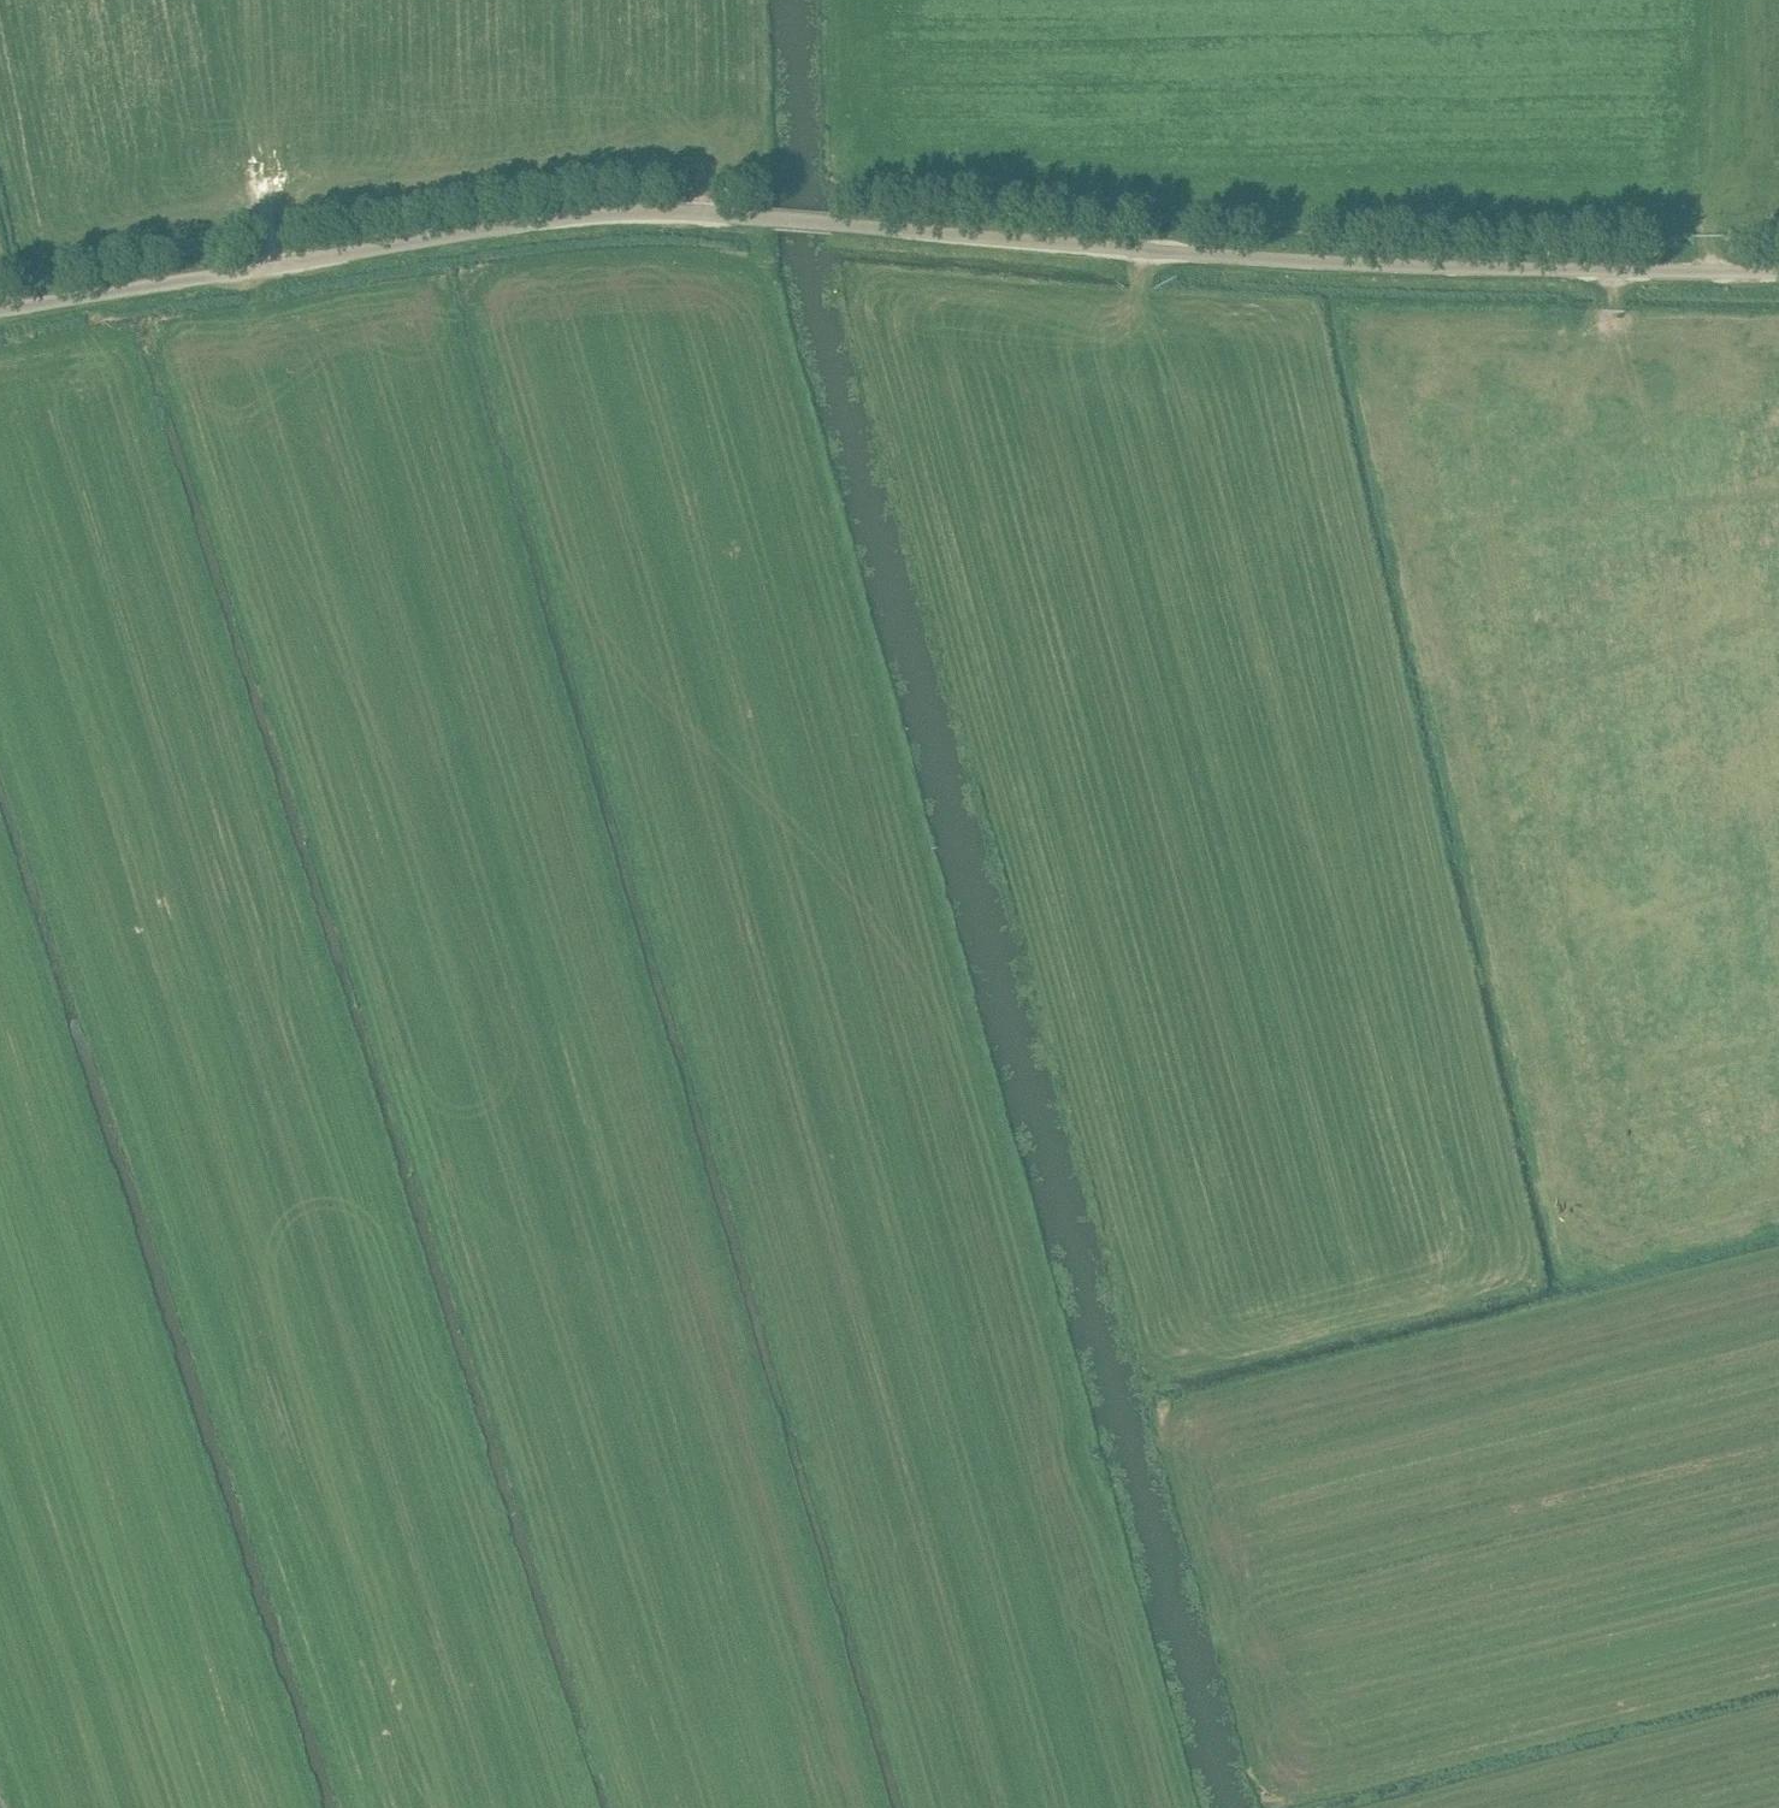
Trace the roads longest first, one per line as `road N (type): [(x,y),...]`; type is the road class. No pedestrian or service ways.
road 1 (unclassified): [(0,314),(615,216),(1520,272),(1778,272)]

